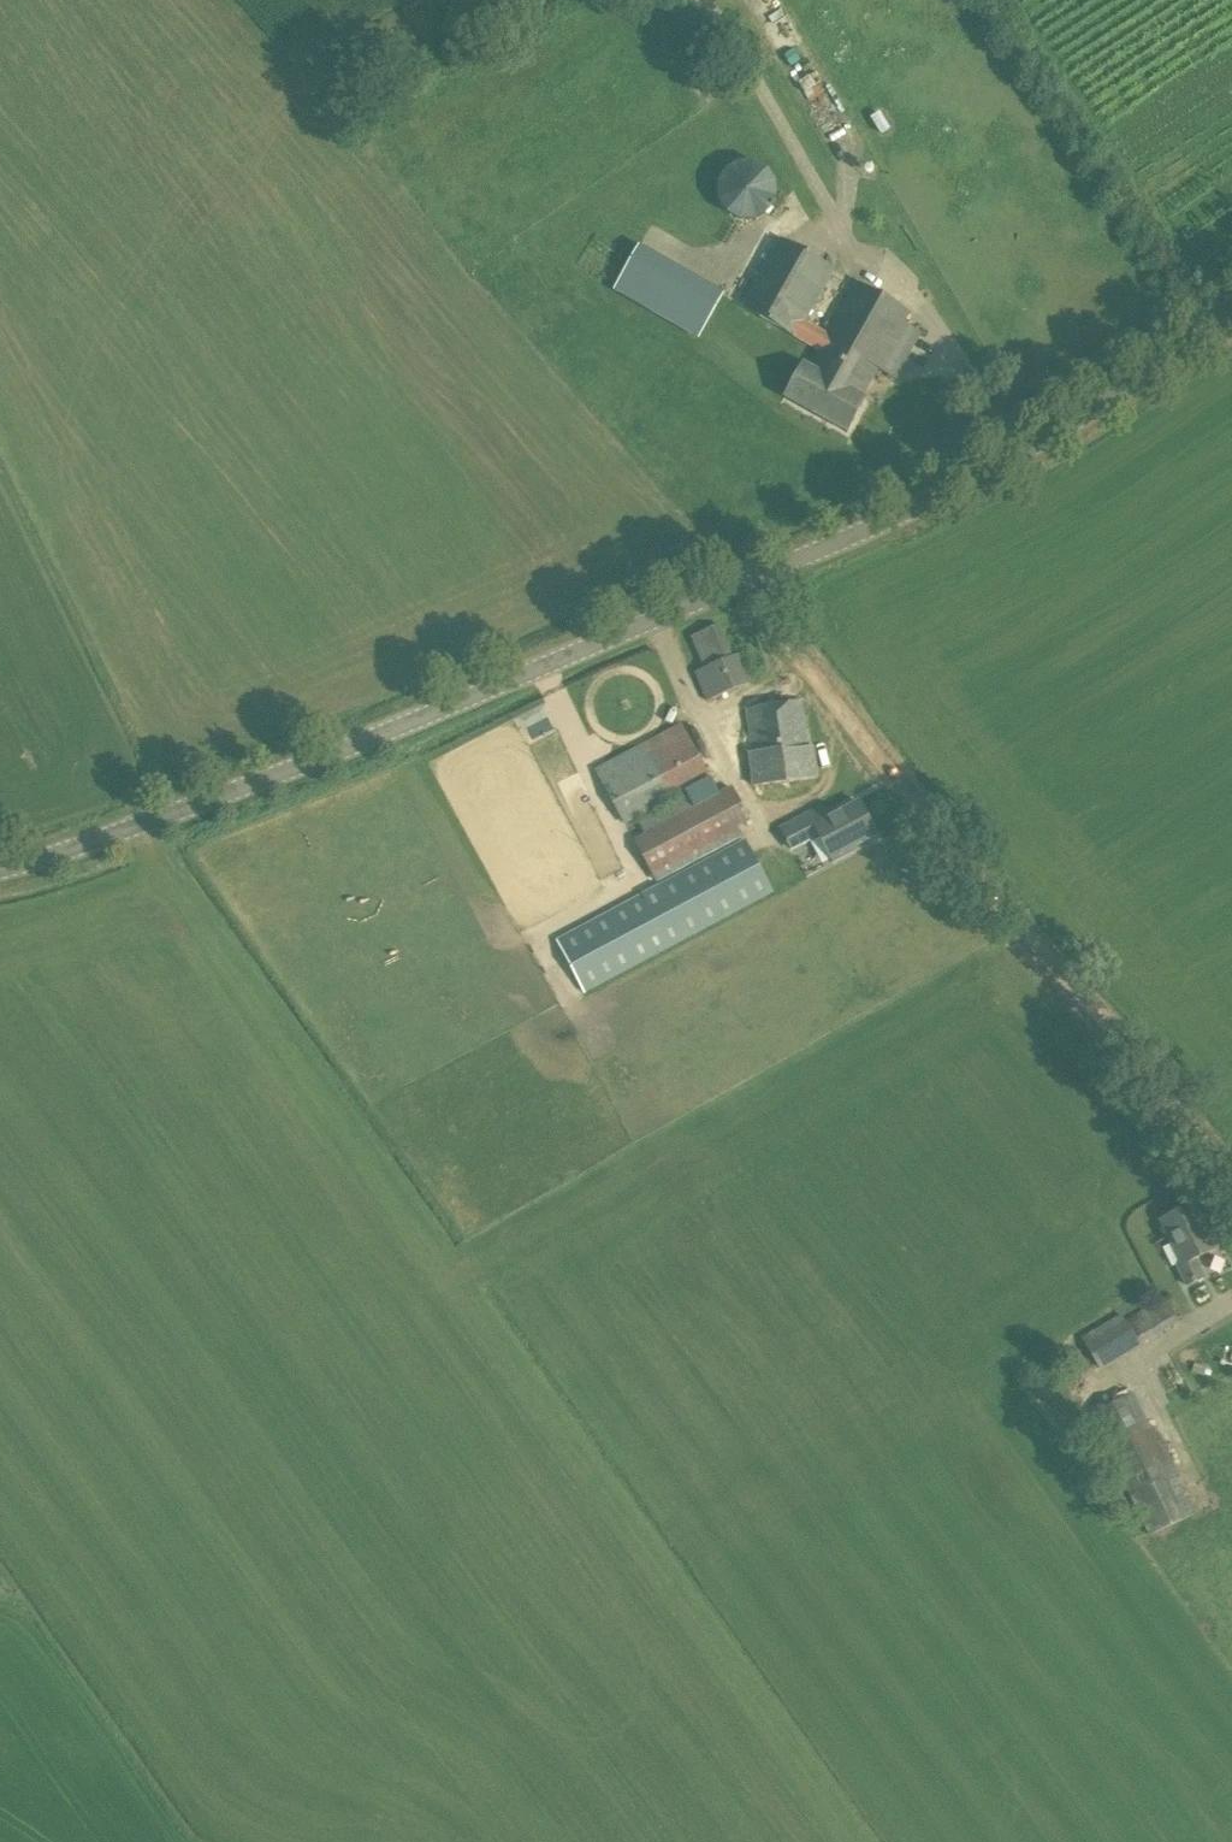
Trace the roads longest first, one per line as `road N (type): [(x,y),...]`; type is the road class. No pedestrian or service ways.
road 1 (tertiary): [(0,867),(346,749),(1028,462),(1231,330)]
road 2 (track): [(1231,1178),(840,712),(744,580)]

